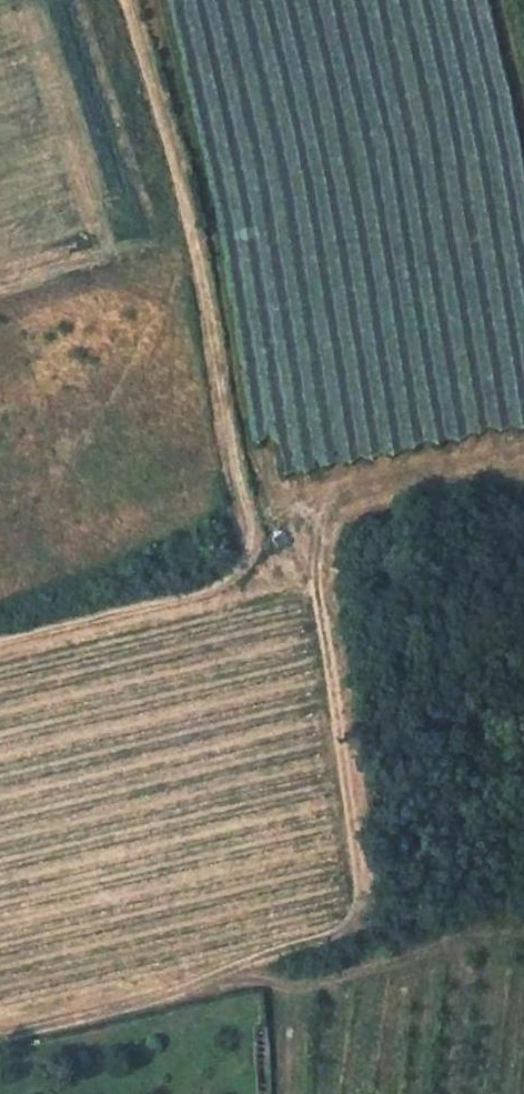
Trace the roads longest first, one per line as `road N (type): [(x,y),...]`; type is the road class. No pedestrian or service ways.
road 1 (track): [(0,1037),(185,990),(356,918),(361,861),(317,598),(322,528),(340,499),(494,463)]
road 2 (track): [(0,639),(228,579),(255,536),(188,195),(125,0)]

